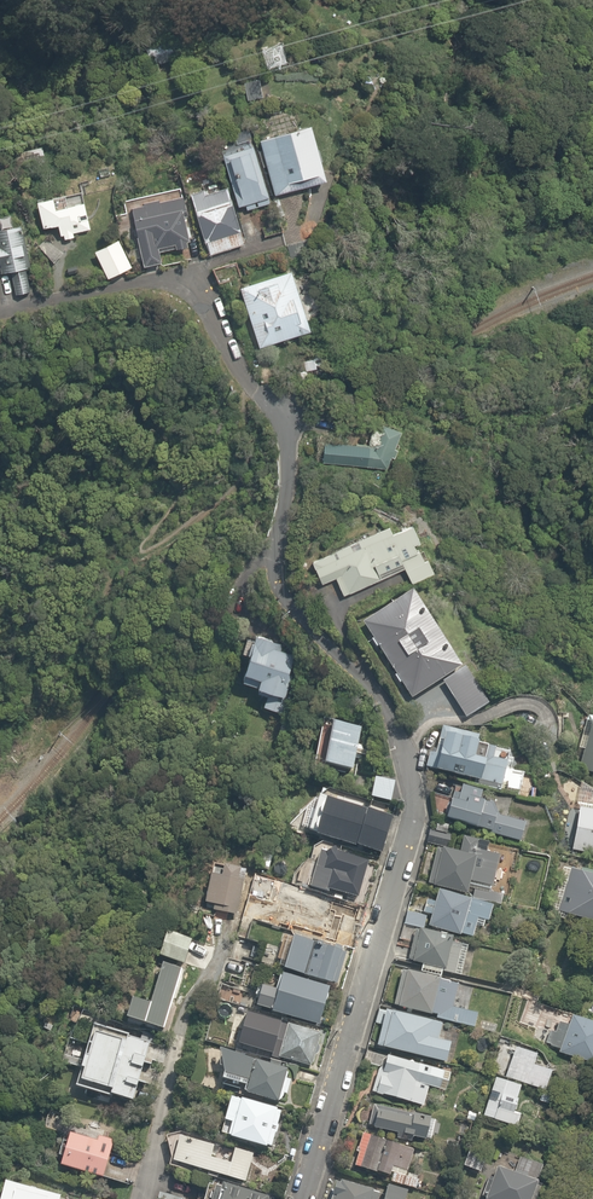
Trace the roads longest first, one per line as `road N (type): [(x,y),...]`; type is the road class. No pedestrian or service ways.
road 1 (residential): [(186,272),(282,438),(285,482),(272,561),(279,596),(378,696),(409,760),(409,826),(302,1198)]
road 2 (residential): [(222,922),(146,1198)]
road 3 (residential): [(0,312),(186,272)]

